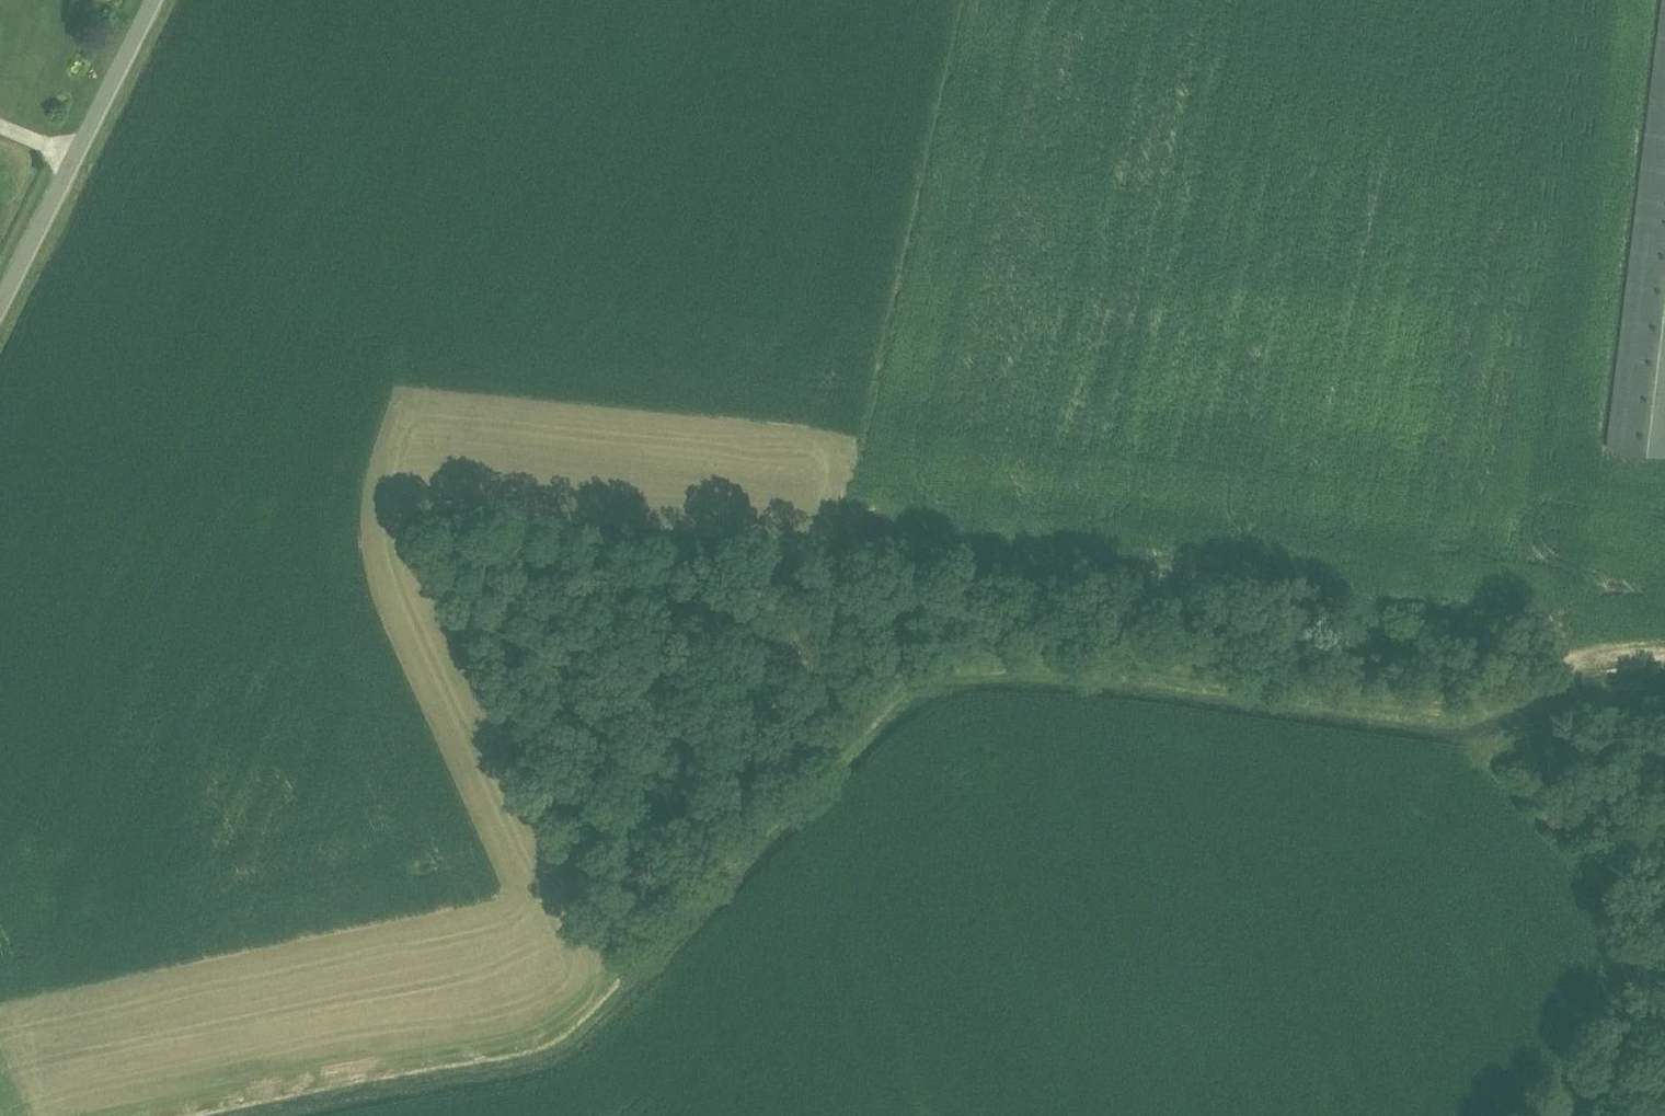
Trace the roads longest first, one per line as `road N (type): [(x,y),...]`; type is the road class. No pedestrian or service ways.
road 1 (unclassified): [(0,305),(152,0)]

